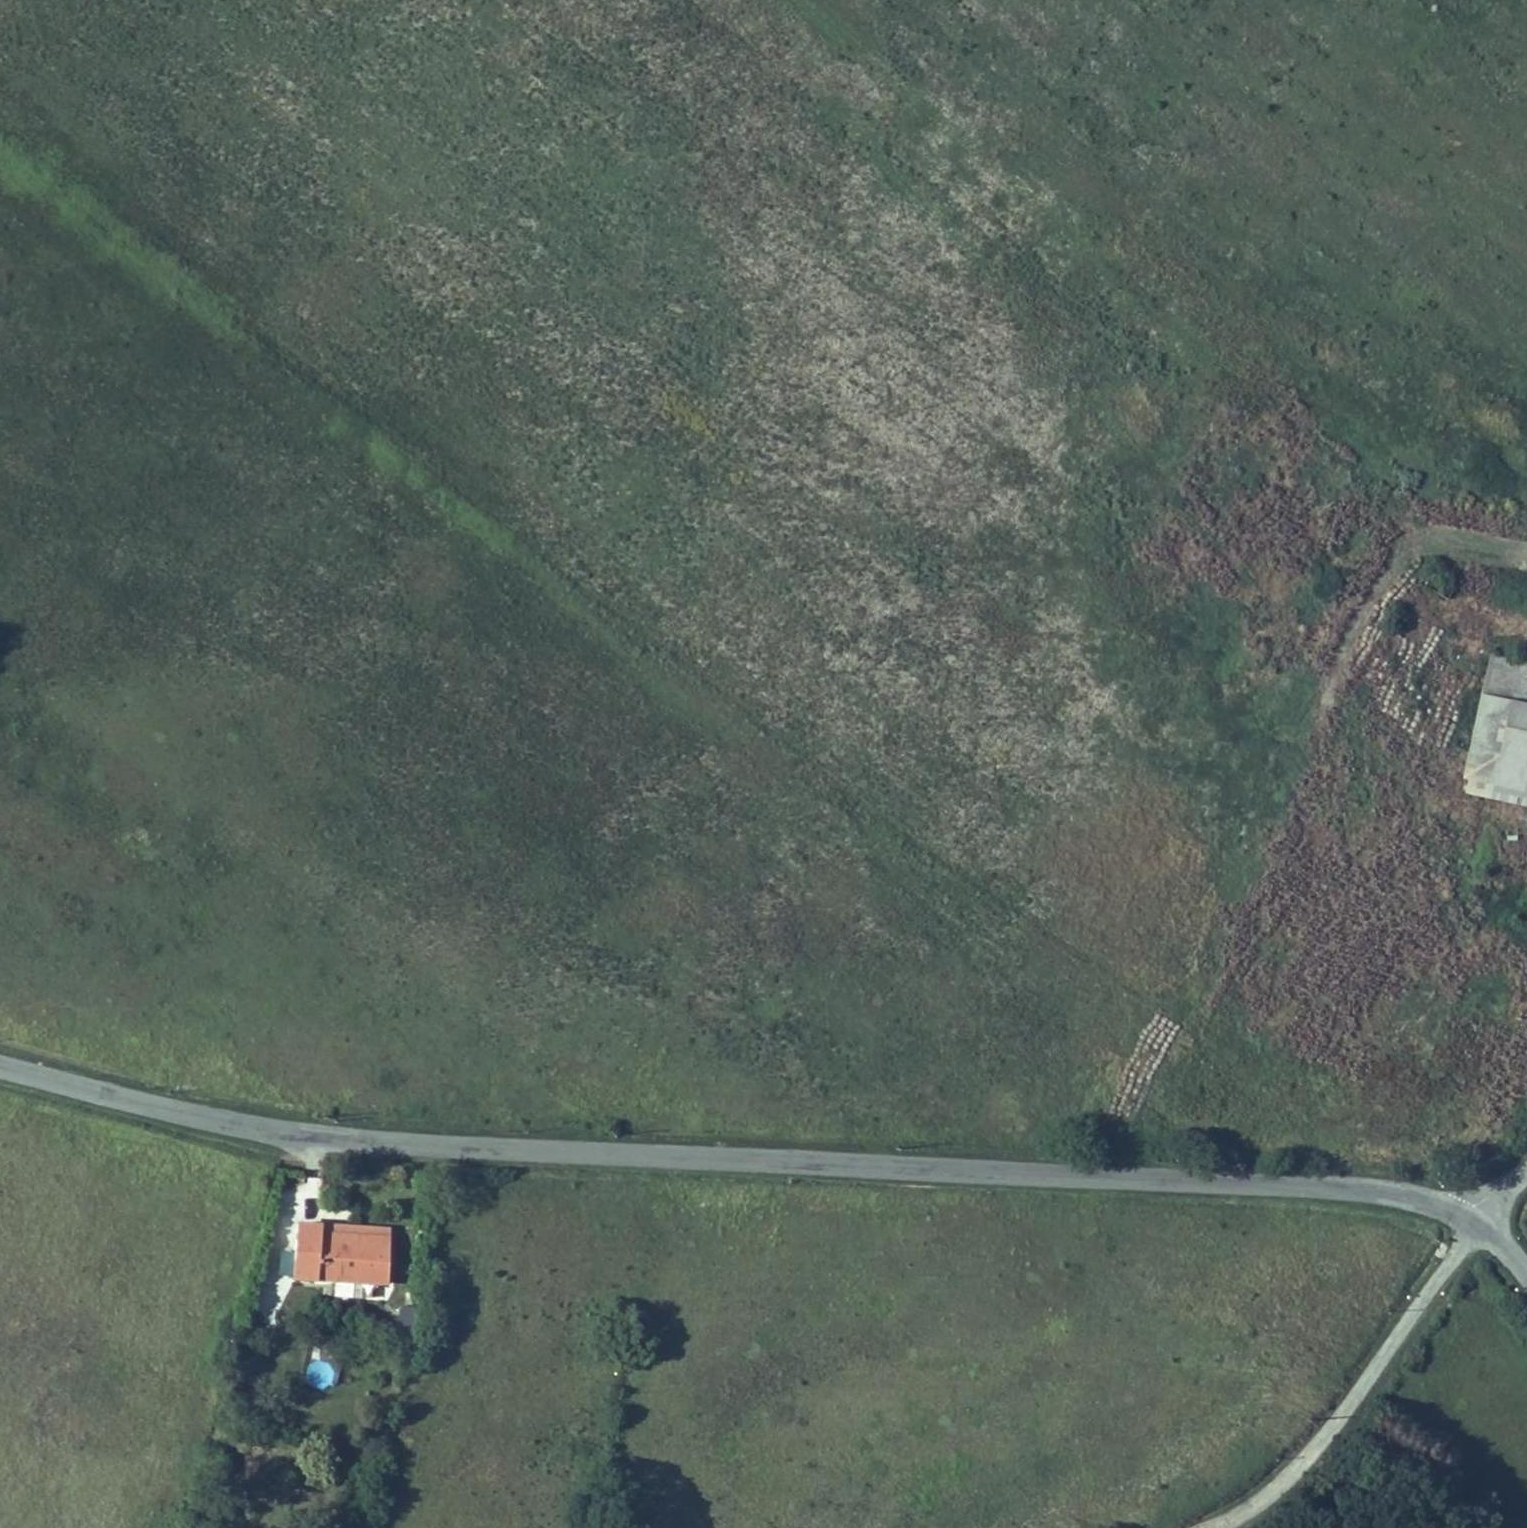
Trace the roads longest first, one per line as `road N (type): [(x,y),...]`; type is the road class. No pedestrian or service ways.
road 1 (tertiary): [(0,1060),(308,1134),(1382,1192),(1467,1220)]
road 2 (unclassified): [(1467,1220),(1455,1255),(1345,1421),(1297,1472),(1217,1527)]

